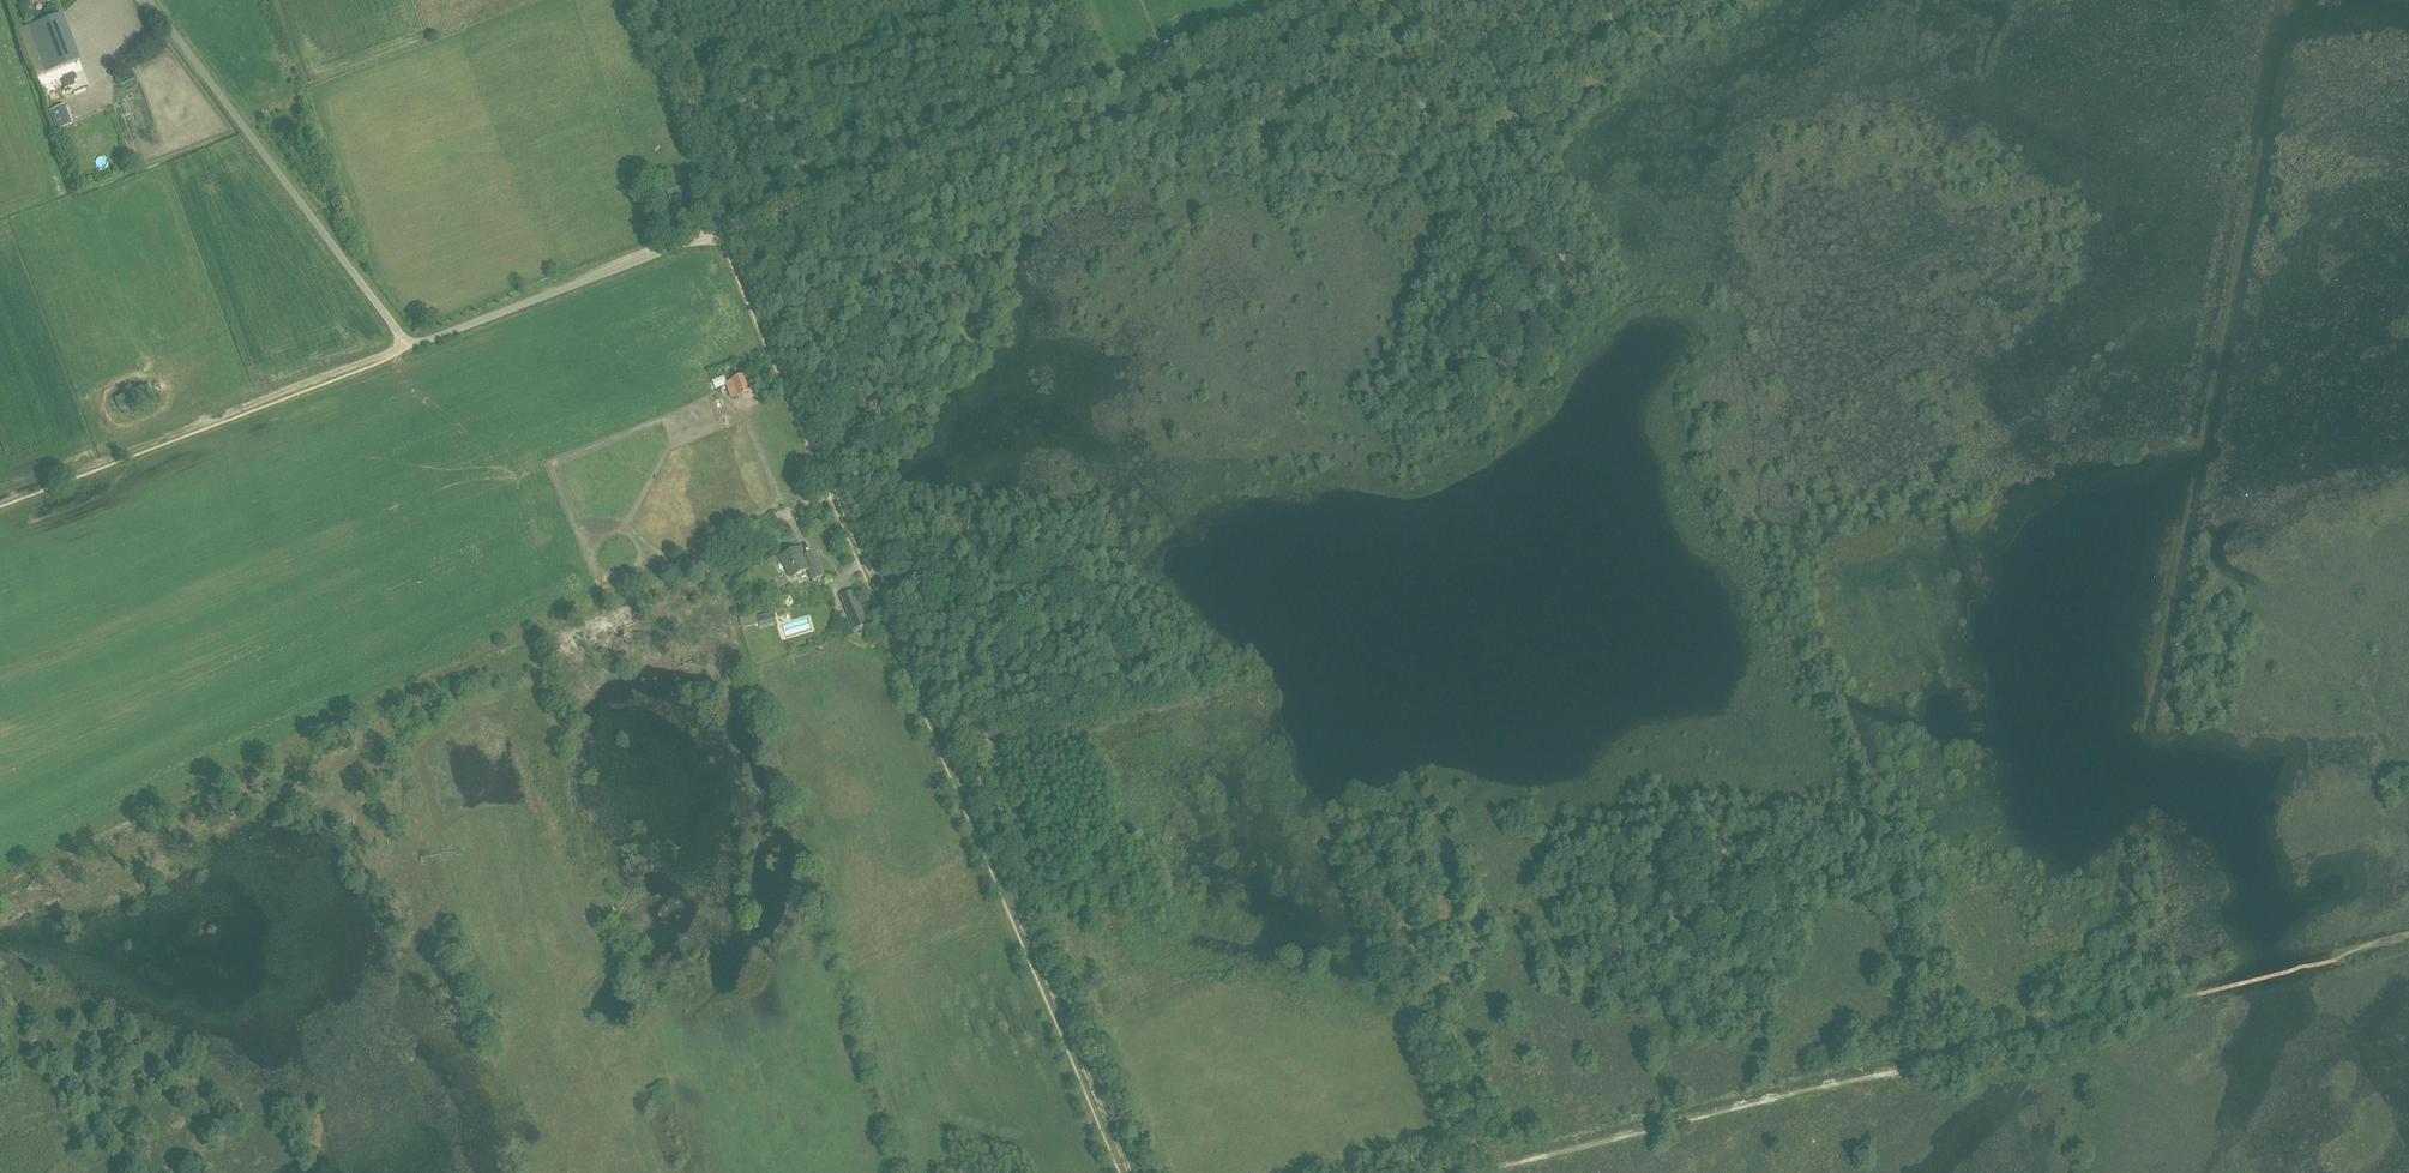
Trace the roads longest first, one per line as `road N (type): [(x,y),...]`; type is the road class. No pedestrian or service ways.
road 1 (track): [(1133,1172),(725,229)]
road 2 (track): [(0,886),(699,553)]
road 3 (track): [(725,229),(1306,0)]
road 4 (track): [(2019,1040),(1477,1172)]
road 5 (track): [(407,339),(343,372),(0,501)]
road 6 (unclassified): [(407,339),(148,0)]
road 7 (unclassified): [(407,339),(429,342),(725,229)]

